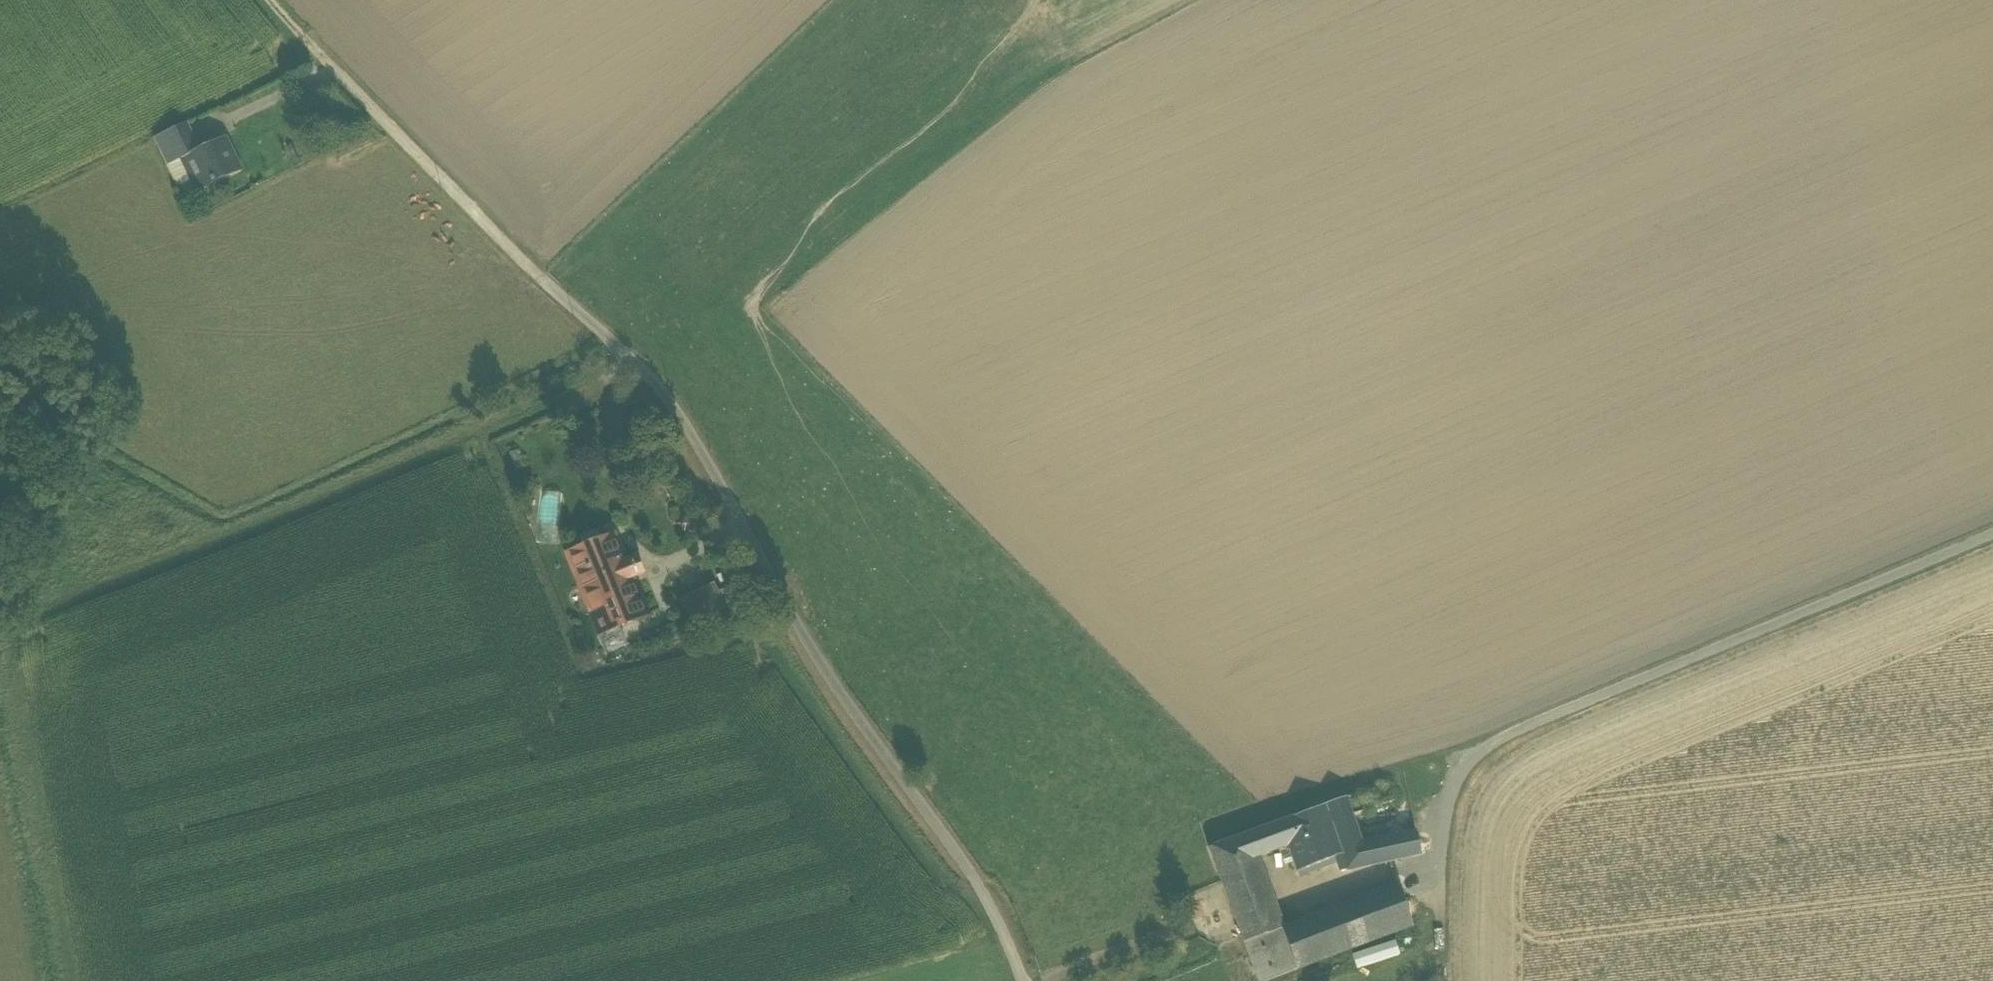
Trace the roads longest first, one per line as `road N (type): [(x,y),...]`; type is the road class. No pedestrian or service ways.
road 1 (unclassified): [(1019,980),(987,901),(836,687),(681,418),(279,12)]
road 2 (residential): [(1992,534),(1470,756),(1456,775),(1447,821),(1441,942)]

